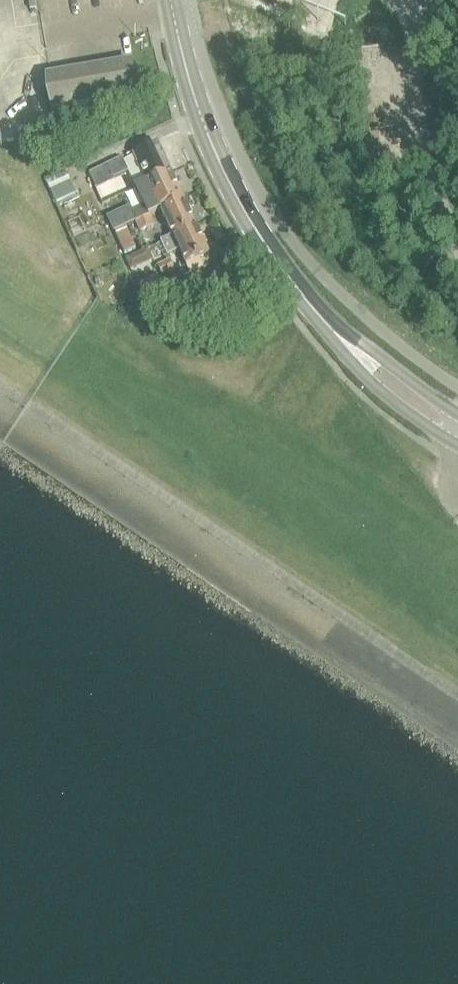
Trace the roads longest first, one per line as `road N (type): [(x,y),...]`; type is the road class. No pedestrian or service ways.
road 1 (unclassified): [(28,403),(457,694)]
road 2 (primary): [(334,330),(232,188),(193,93),(171,0)]
road 3 (primary): [(334,330),(336,344),(371,382),(457,444)]
road 4 (primary): [(457,414),(349,333),(334,330)]

